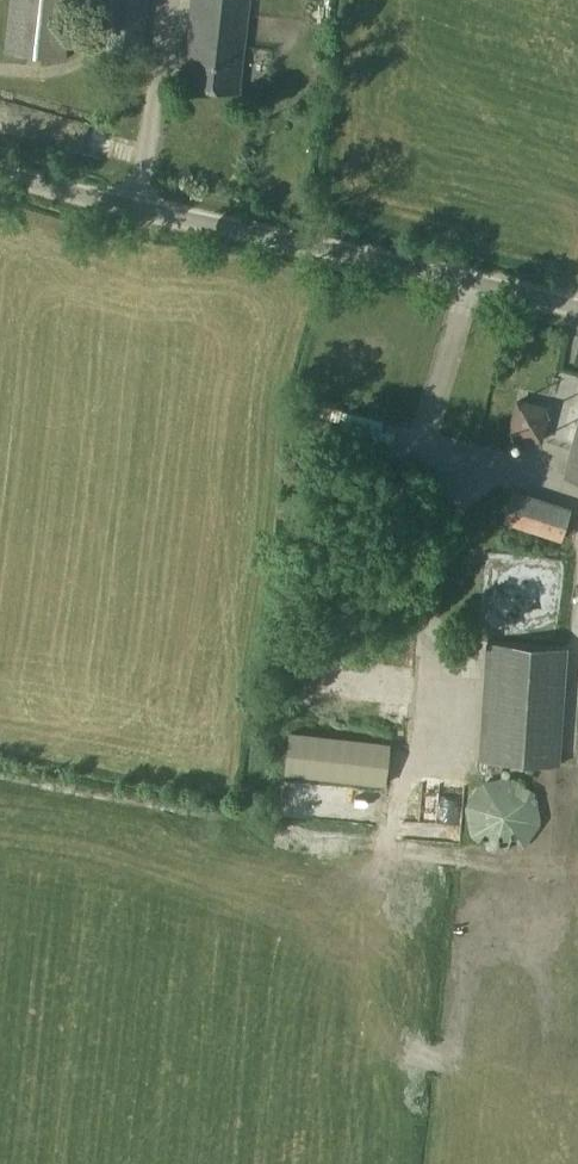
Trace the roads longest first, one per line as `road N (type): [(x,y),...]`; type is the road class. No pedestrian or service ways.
road 1 (unclassified): [(577,307),(0,169)]

